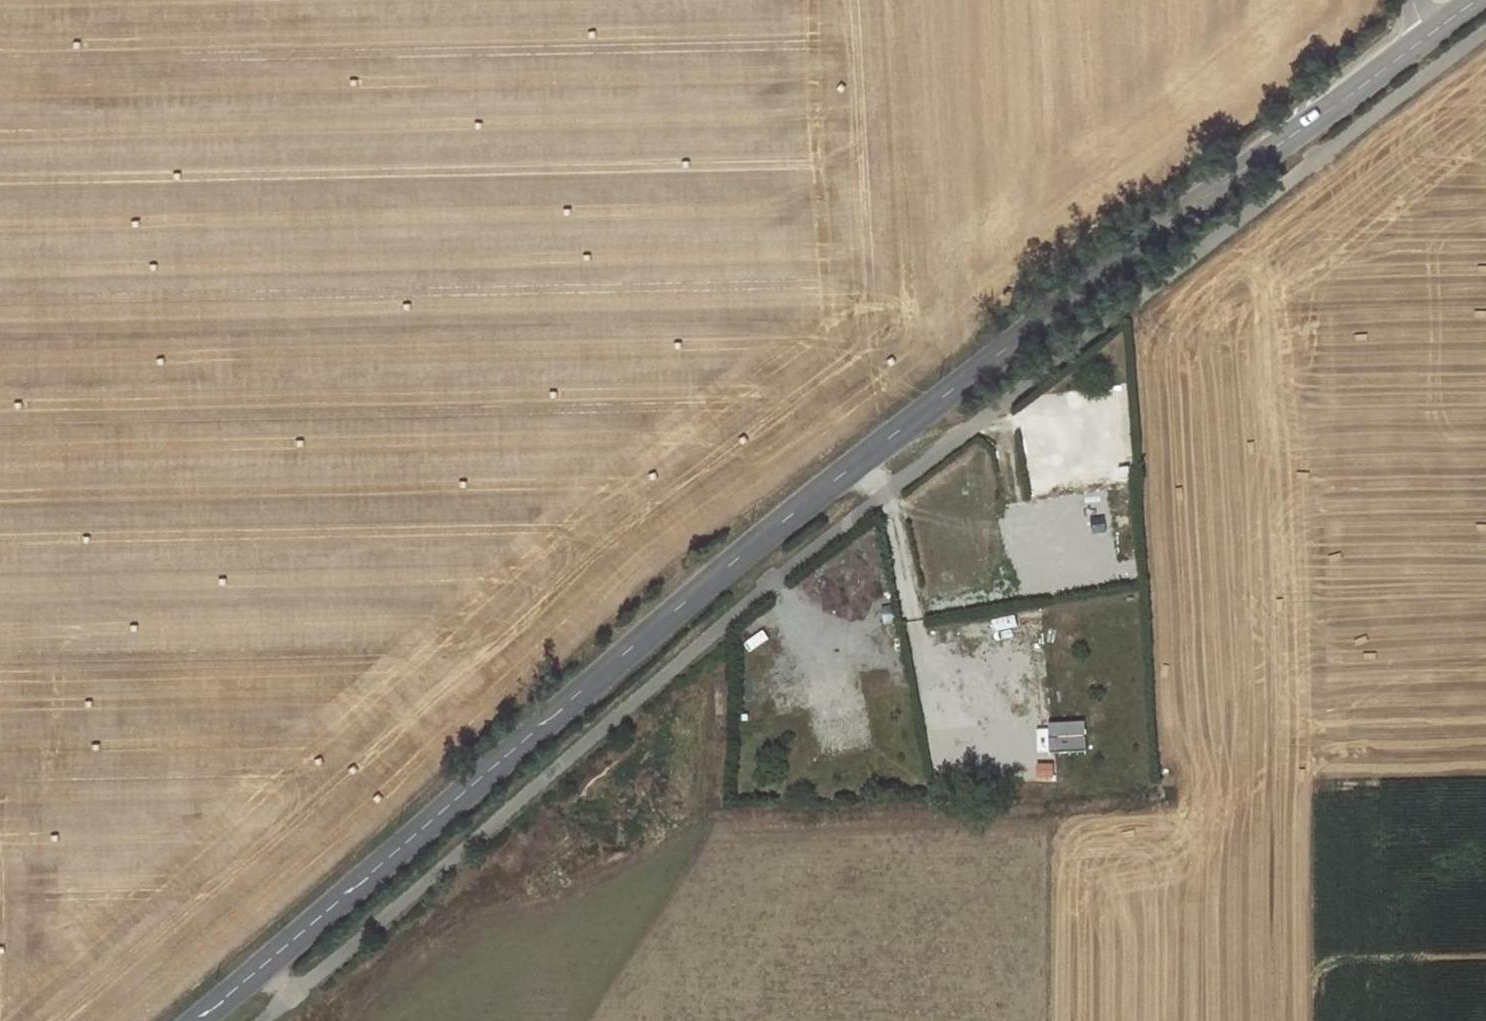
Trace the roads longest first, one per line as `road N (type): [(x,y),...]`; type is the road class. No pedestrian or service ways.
road 1 (tertiary): [(192,1020),(859,461),(1475,0)]

